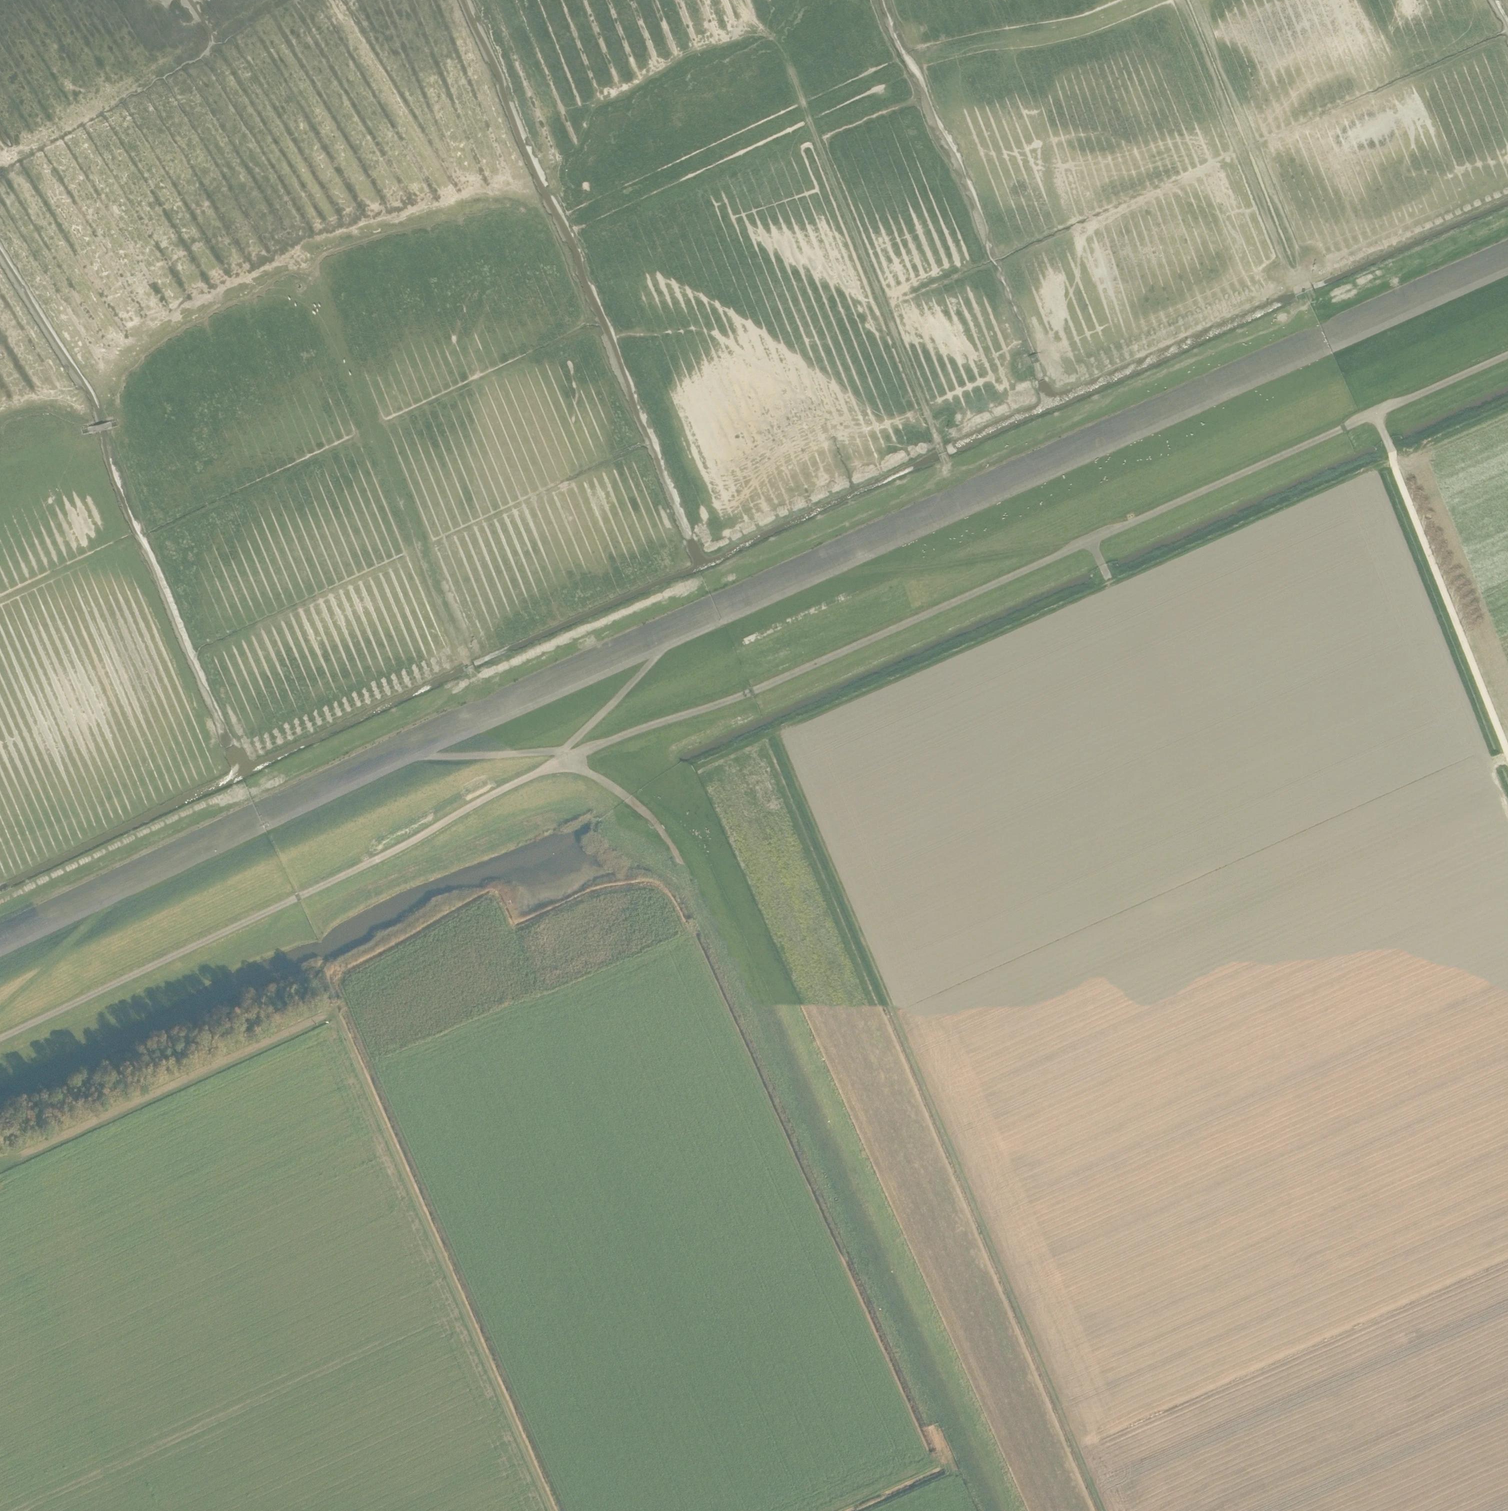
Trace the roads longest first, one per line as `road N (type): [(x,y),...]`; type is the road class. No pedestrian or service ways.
road 1 (track): [(0,953),(415,758),(1507,270)]
road 2 (track): [(415,758),(565,758),(667,645)]
road 3 (track): [(0,1007),(108,901)]

